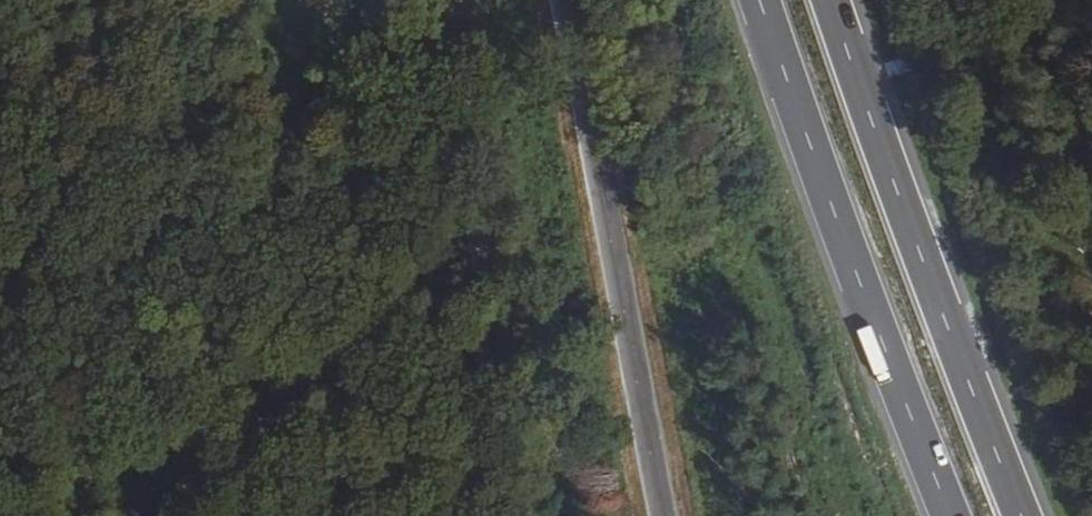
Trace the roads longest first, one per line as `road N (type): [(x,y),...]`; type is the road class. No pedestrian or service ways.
road 1 (trunk): [(1023,515),(830,0)]
road 2 (trunk): [(759,0),(952,515)]
road 3 (tertiary): [(667,515),(562,0)]

